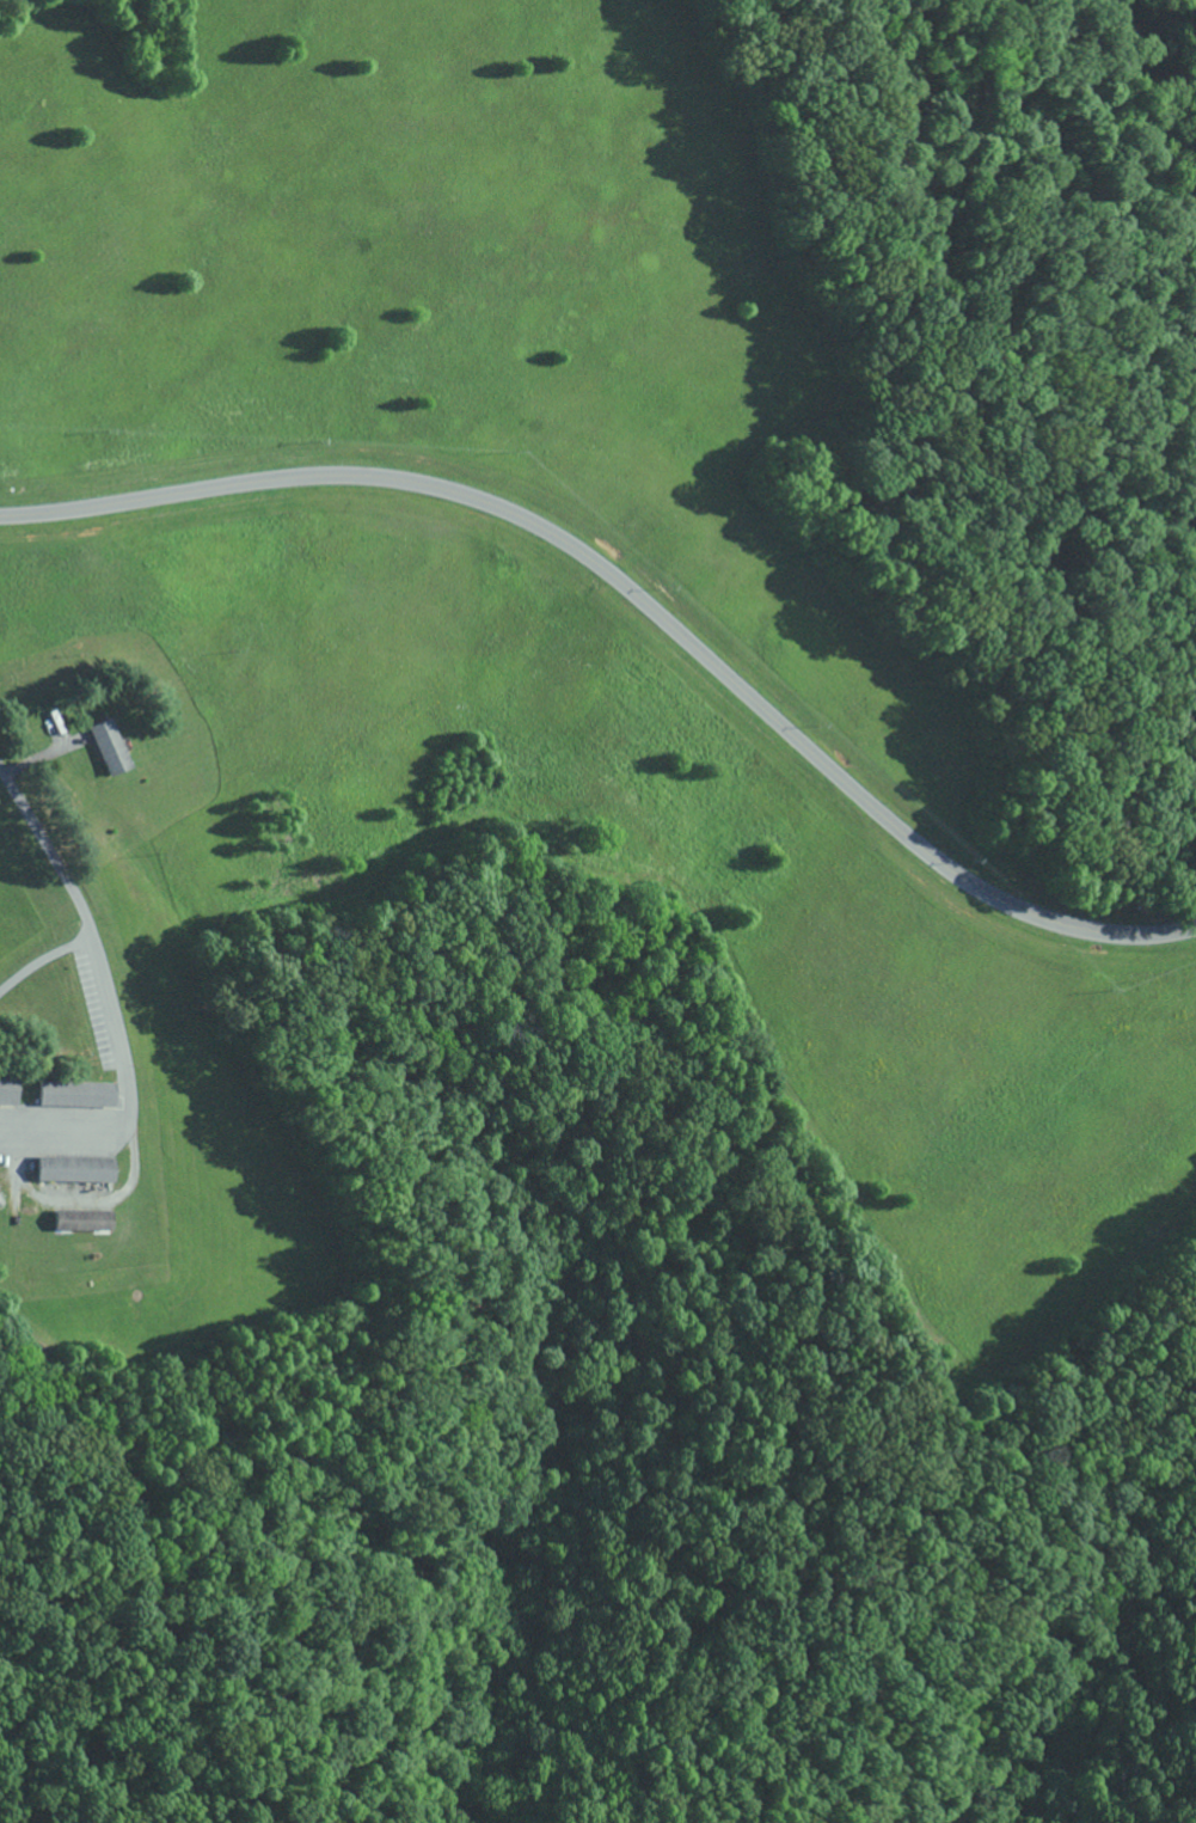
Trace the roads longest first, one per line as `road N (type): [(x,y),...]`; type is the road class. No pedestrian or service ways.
road 1 (residential): [(1195,930),(1100,934),(982,894),(881,816),(617,580),(576,549),(486,503),(345,477),(0,518)]
road 2 (residential): [(0,995),(94,937),(128,1064),(129,1103),(106,1131),(0,1128)]
road 3 (residential): [(0,766),(69,876),(94,937)]

